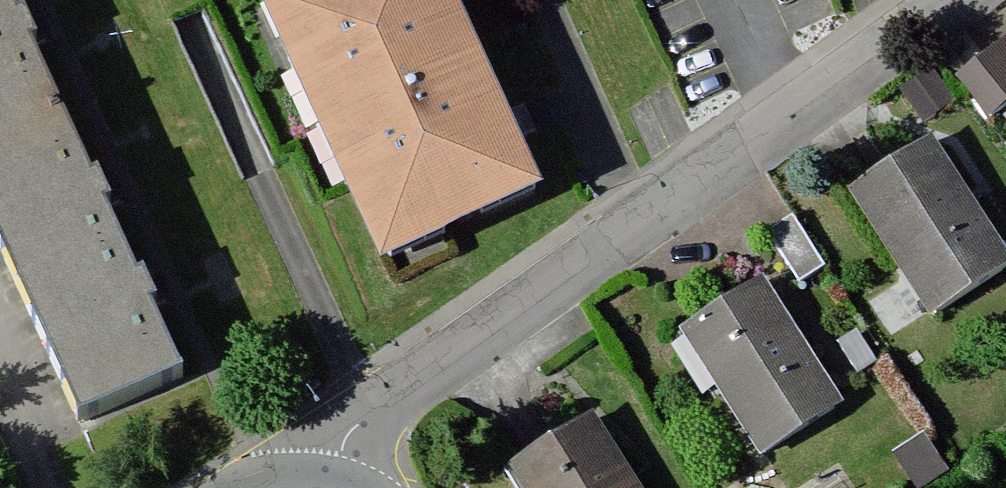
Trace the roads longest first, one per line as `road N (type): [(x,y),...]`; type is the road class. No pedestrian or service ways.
road 1 (residential): [(349,431),(946,0)]

